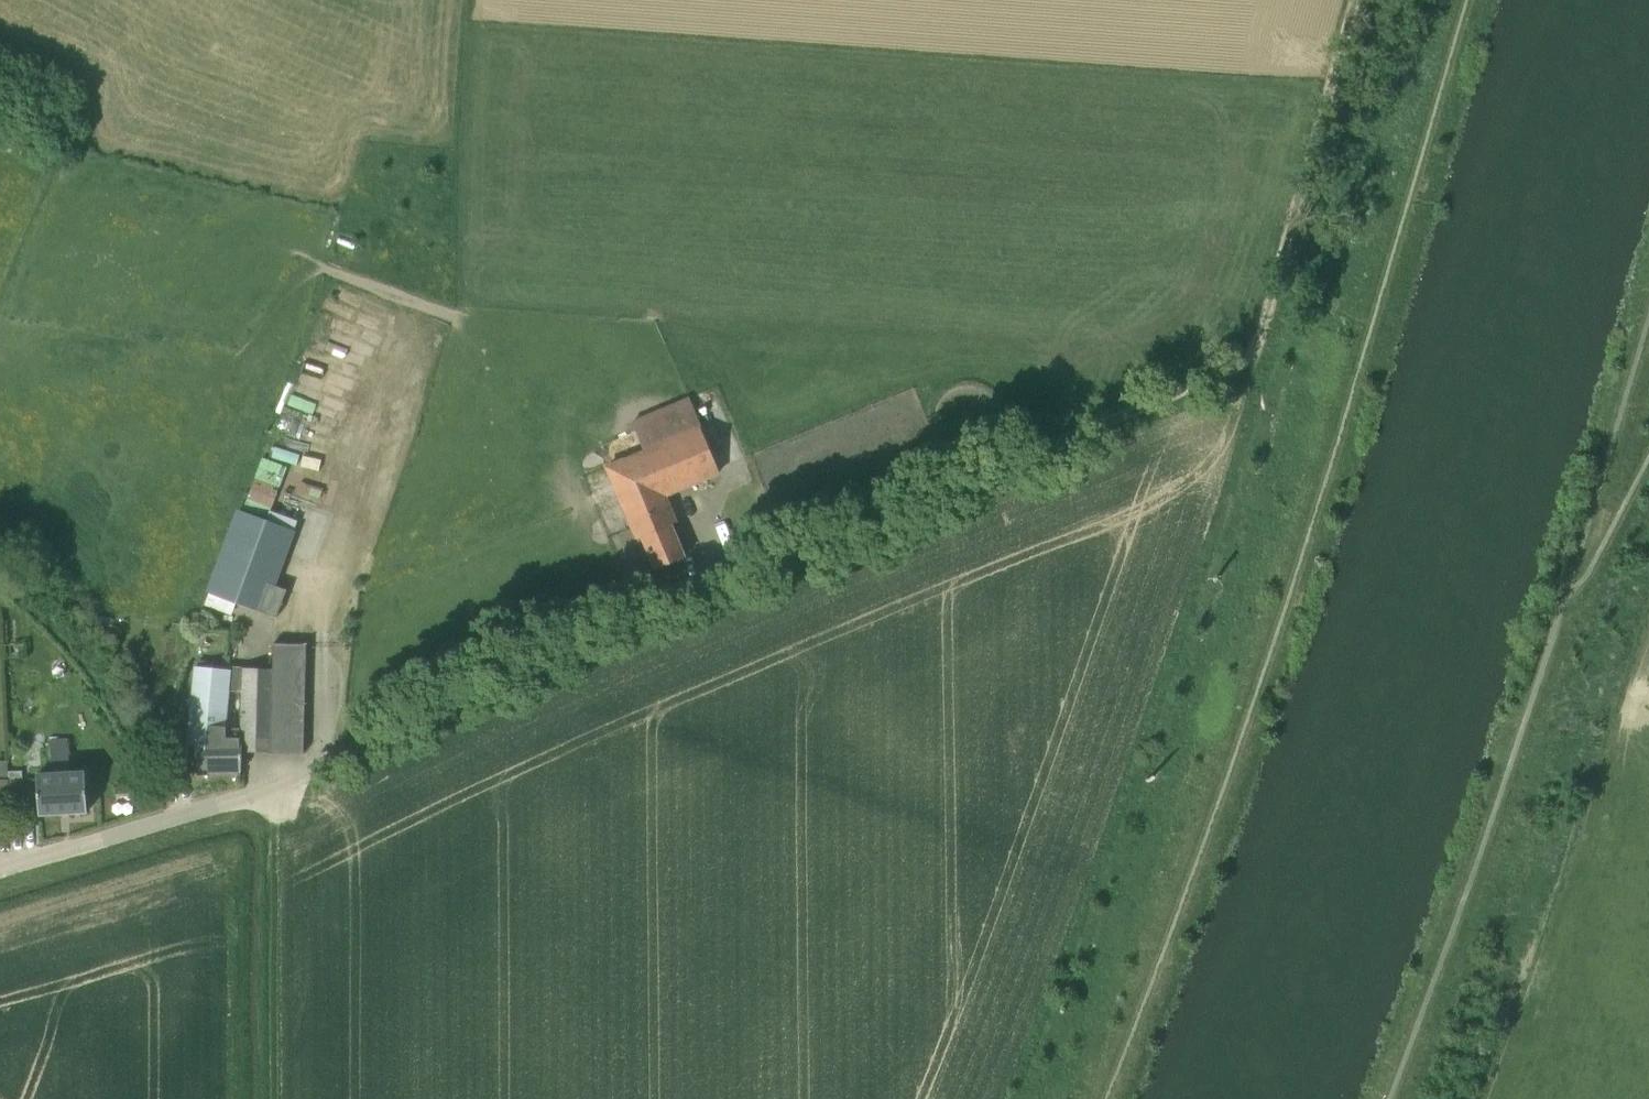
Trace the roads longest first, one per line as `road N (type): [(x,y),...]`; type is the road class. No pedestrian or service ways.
road 1 (residential): [(0,870),(279,781),(1248,363)]
road 2 (track): [(1248,363),(1356,0)]

